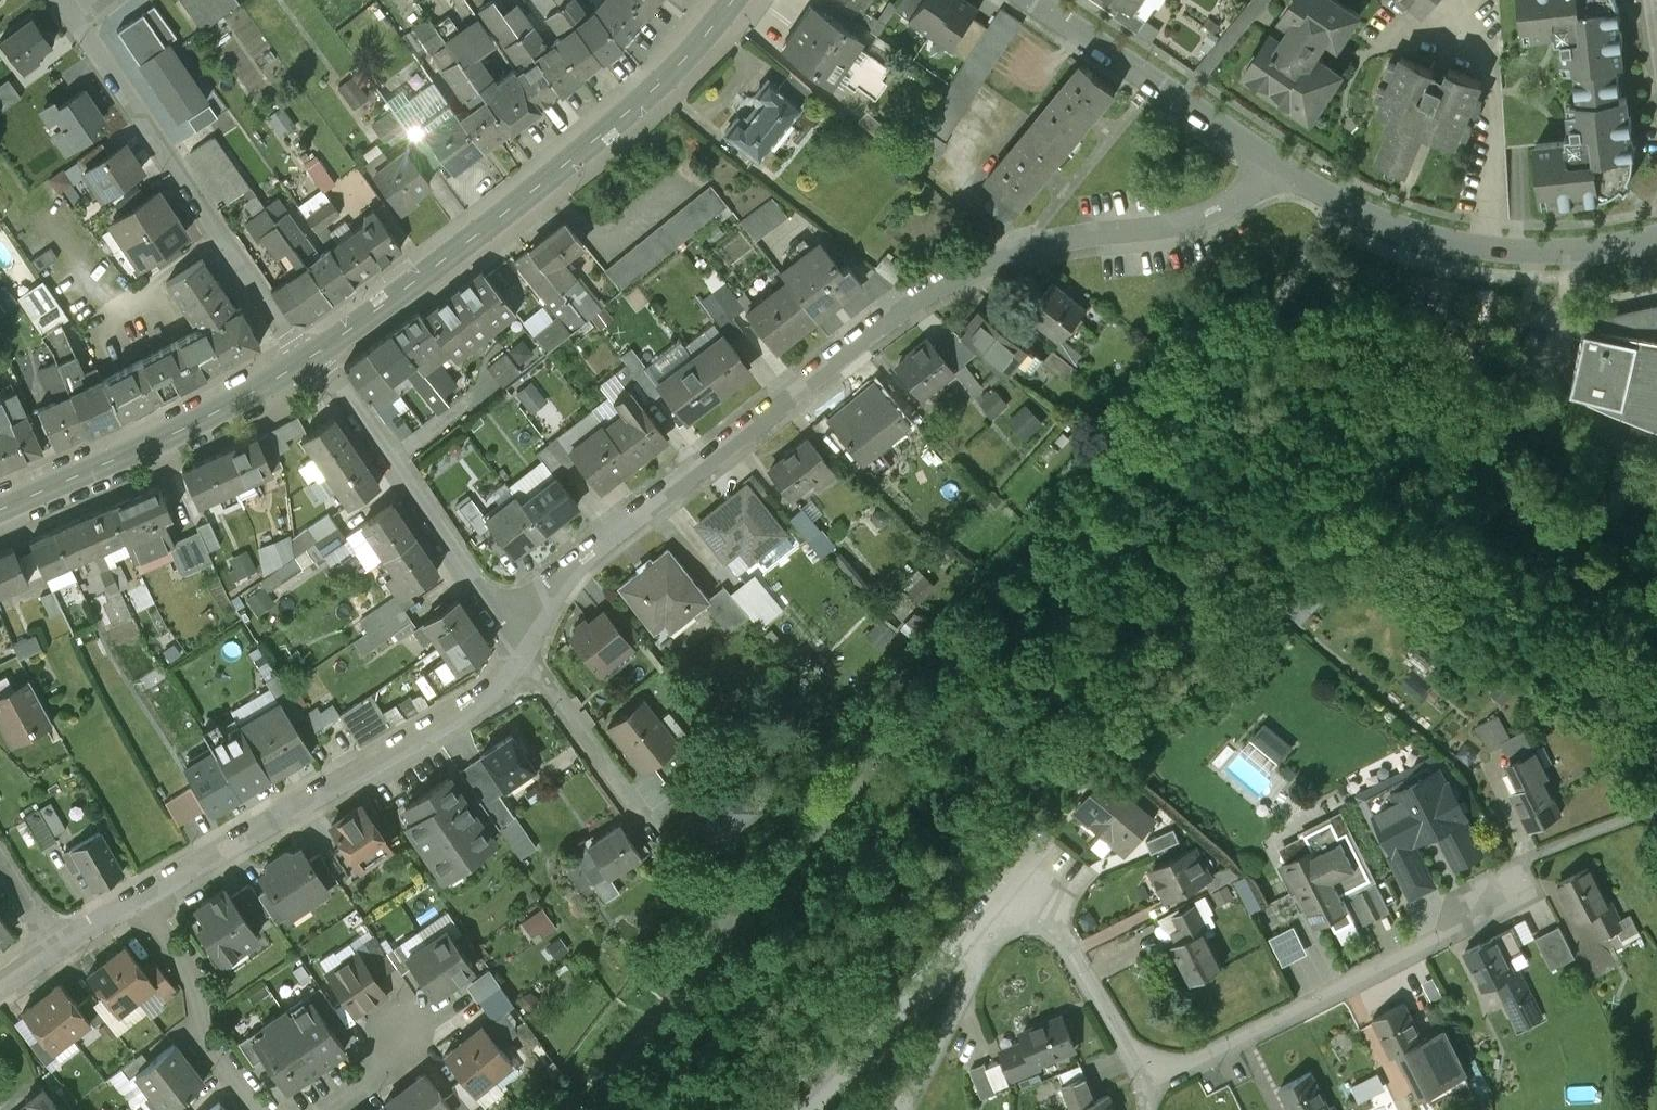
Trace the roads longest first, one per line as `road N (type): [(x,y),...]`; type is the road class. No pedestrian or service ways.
road 1 (residential): [(523,639),(547,591),(891,315),(1027,248),(1188,221),(1240,200),(1270,165)]
road 2 (tertiary): [(322,357),(478,238),(674,69),(737,0)]
road 3 (residential): [(145,898),(465,711),(504,681),(523,639)]
road 4 (residential): [(306,367),(58,0)]
road 5 (residential): [(1148,1084),(1521,889)]
road 6 (residential): [(1270,165),(1339,211),(1456,245),(1551,256),(1656,242)]
road 7 (residential): [(322,357),(474,585),(523,639)]
road 8 (tertiary): [(0,505),(306,367)]
road 9 (residential): [(1037,0),(1270,165)]
road 10 (residential): [(967,946),(1015,915),(1057,925),(1148,1084)]
road 11 (residential): [(253,1109),(205,1051),(190,971),(145,898)]
road 12 (residential): [(808,1109),(967,946)]
road 13 (residential): [(897,1109),(974,970),(967,946)]
road 14 (residential): [(0,987),(51,948),(145,898)]

